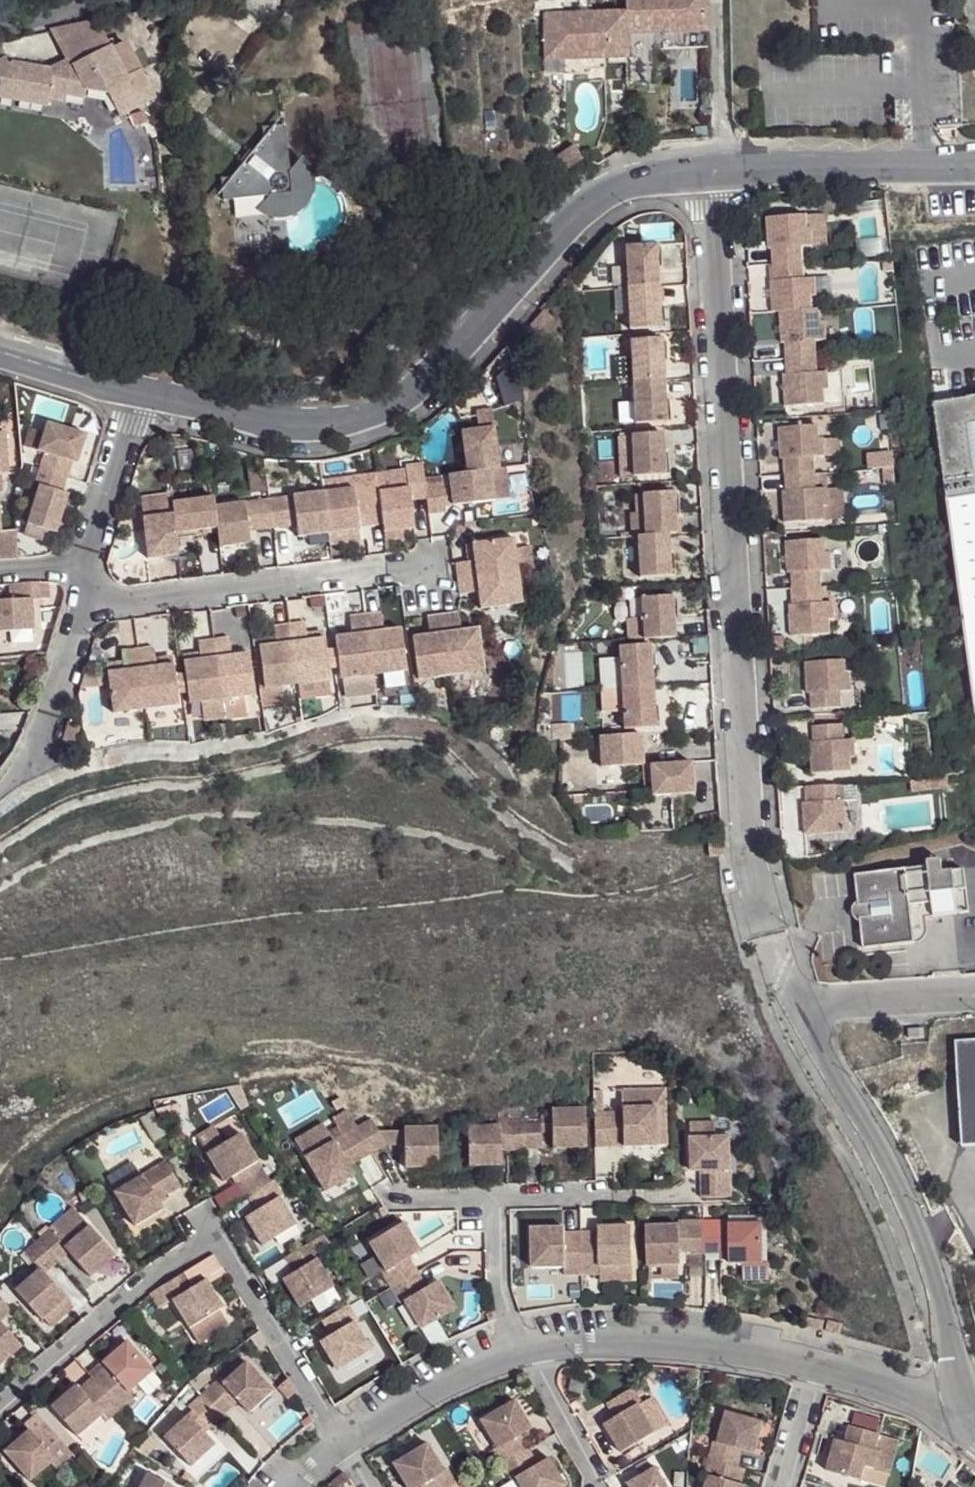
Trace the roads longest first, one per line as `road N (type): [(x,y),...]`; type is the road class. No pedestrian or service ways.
road 1 (unclassified): [(0,351),(252,422),(335,426),(404,395),(598,204),(632,181),(726,170)]
road 2 (residential): [(808,931),(798,962),(800,1007),(935,1274),(974,1436)]
road 3 (unclassified): [(726,170),(974,166)]
road 4 (unclassified): [(726,170),(720,0)]

